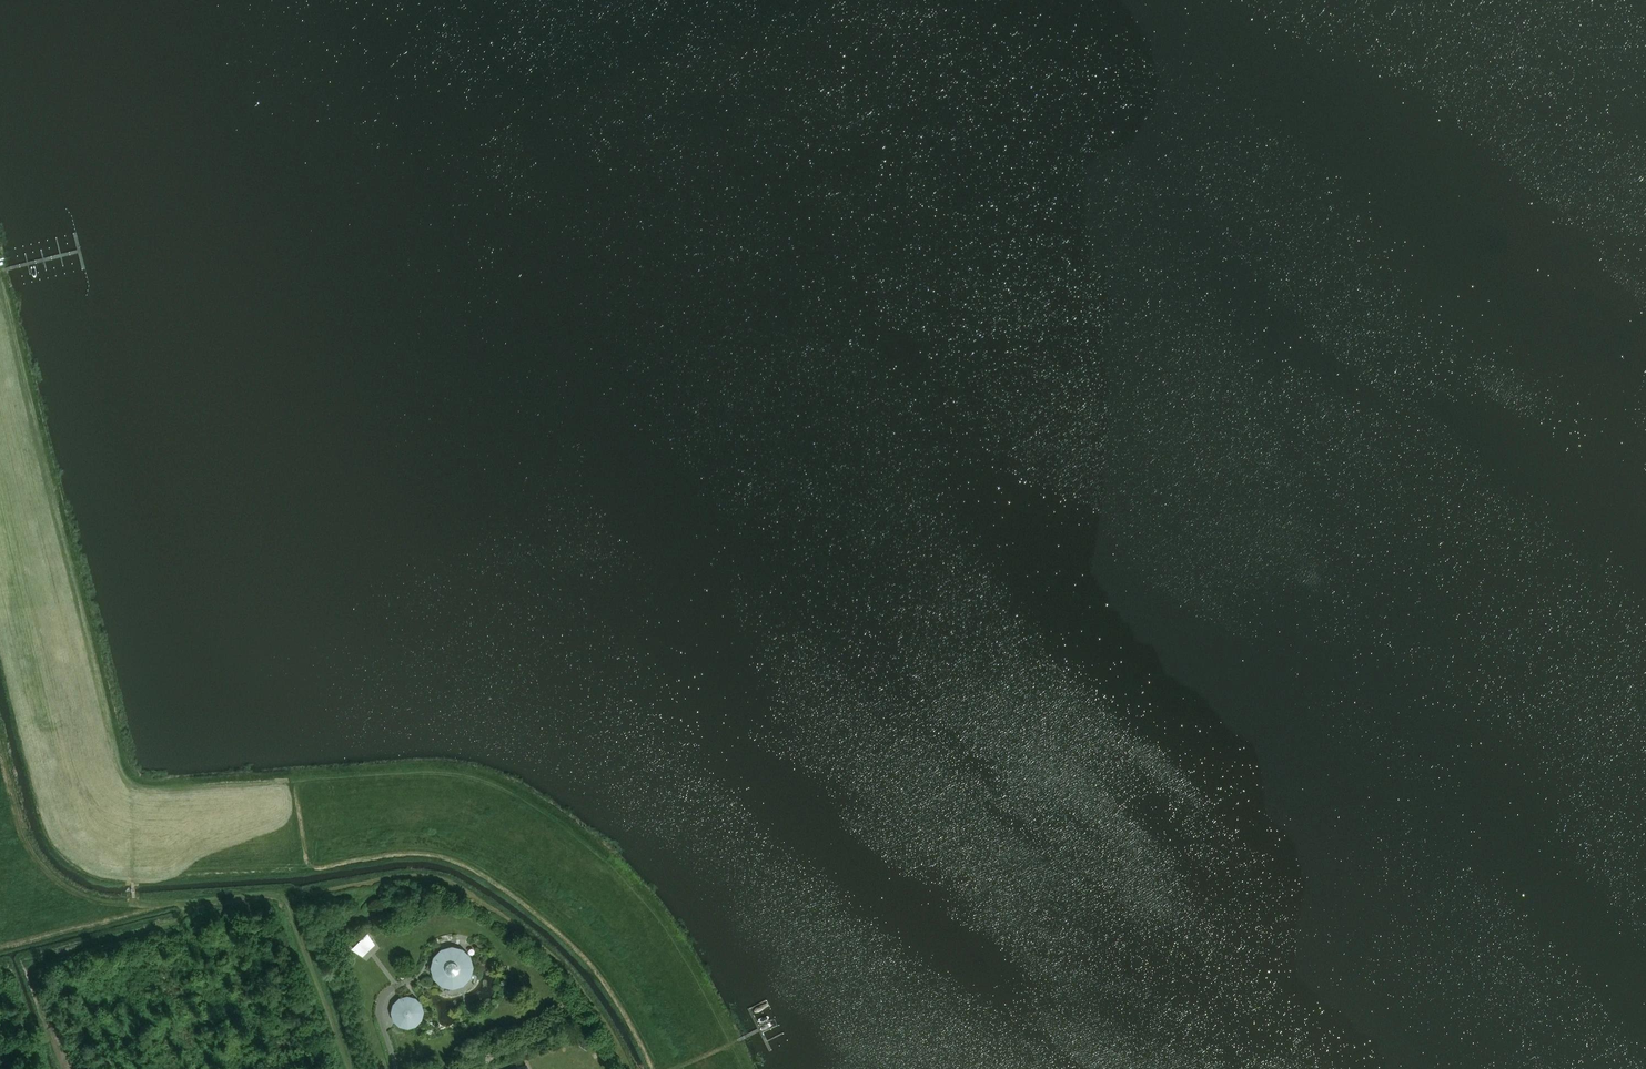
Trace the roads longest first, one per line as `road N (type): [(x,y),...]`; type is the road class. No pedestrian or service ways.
road 1 (track): [(0,1034),(34,1024),(14,961),(275,894),(349,1068)]

